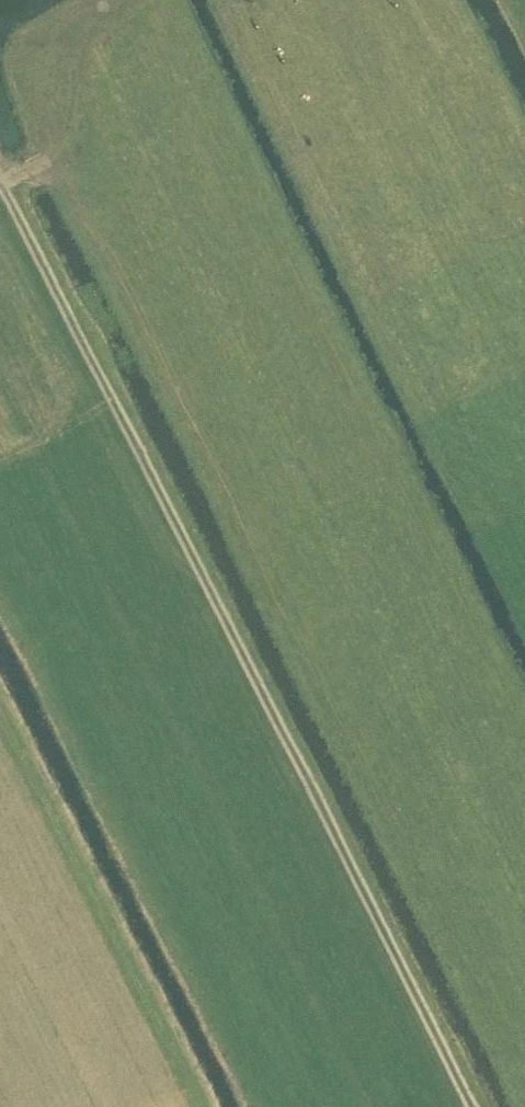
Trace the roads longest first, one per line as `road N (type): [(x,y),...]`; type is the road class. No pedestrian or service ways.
road 1 (track): [(0,181),(471,1106)]
road 2 (track): [(114,402),(0,461)]

